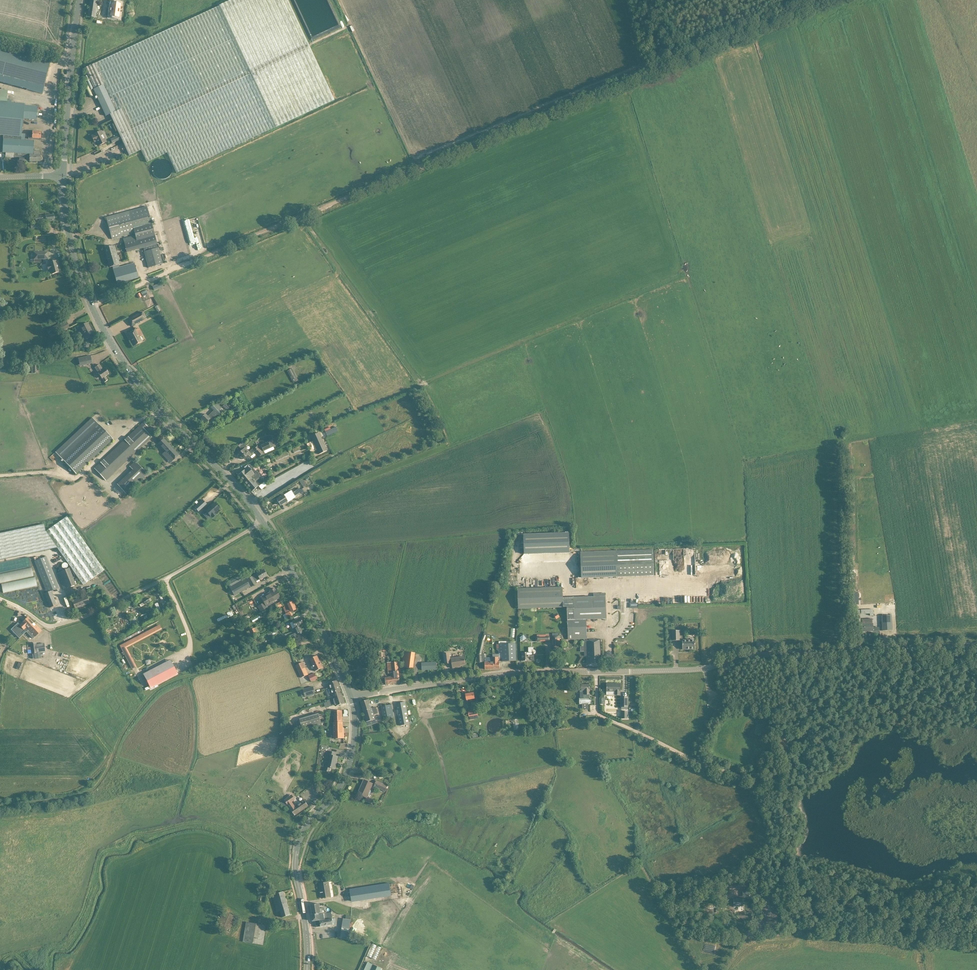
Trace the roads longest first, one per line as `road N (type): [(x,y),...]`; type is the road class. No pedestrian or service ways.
road 1 (tertiary): [(351,696),(498,675),(692,670),(762,655),(976,644)]
road 2 (track): [(92,306),(645,74)]
road 3 (secondary): [(263,522),(144,389),(101,325),(73,252),(63,176)]
road 4 (track): [(778,844),(752,781),(599,714),(596,671)]
road 5 (unclassified): [(17,606),(46,625),(81,618),(263,522)]
road 6 (track): [(976,944),(840,940),(804,928),(793,914),(778,844)]
road 7 (secondary): [(351,696),(263,522)]
road 8 (secondary): [(296,875),(301,836),(349,766),(351,696)]
road 9 (secondary): [(63,176),(79,0)]

